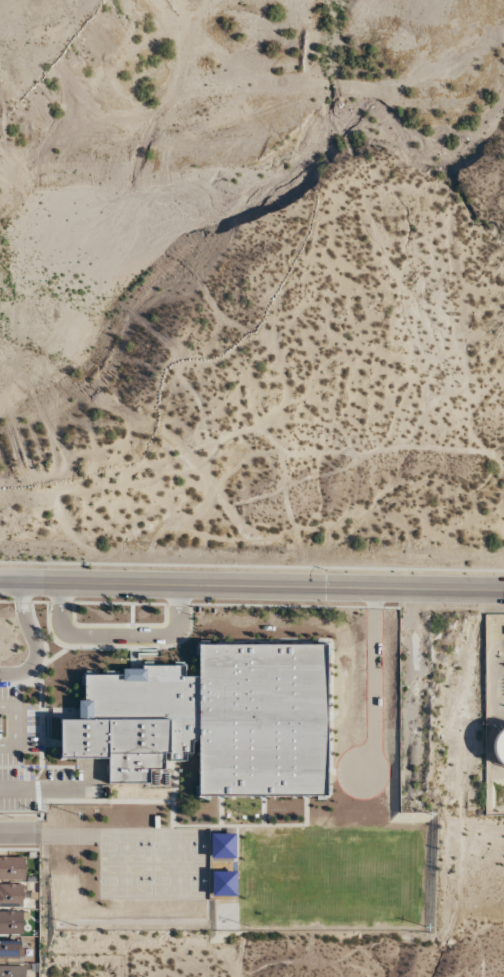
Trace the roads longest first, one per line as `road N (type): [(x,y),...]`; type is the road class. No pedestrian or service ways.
road 1 (tertiary): [(0,584),(503,592)]

